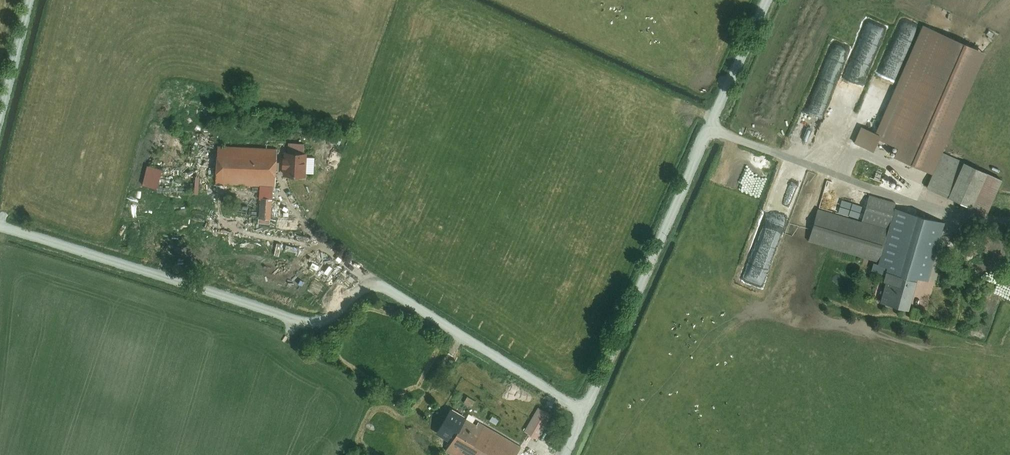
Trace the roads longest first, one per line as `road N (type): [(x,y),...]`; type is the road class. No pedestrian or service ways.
road 1 (unclassified): [(363,283),(329,312),(299,315),(0,222)]
road 2 (unclassified): [(1009,218),(953,213),(711,126)]
road 3 (unclassified): [(585,409),(711,126)]
road 4 (unclassified): [(585,409),(385,285),(363,283)]
road 5 (unclassified): [(711,126),(765,0)]

